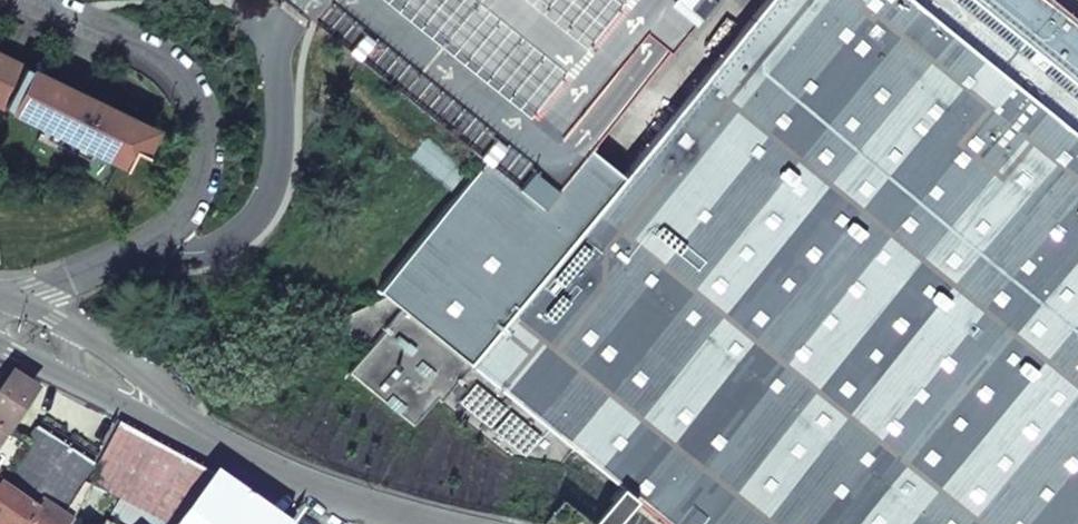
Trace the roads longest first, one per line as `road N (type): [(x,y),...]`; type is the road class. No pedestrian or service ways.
road 1 (residential): [(0,316),(118,262),(171,229),(202,191),(205,143),(179,74),(139,46),(34,0)]
road 2 (residential): [(0,317),(313,488),(437,523)]

